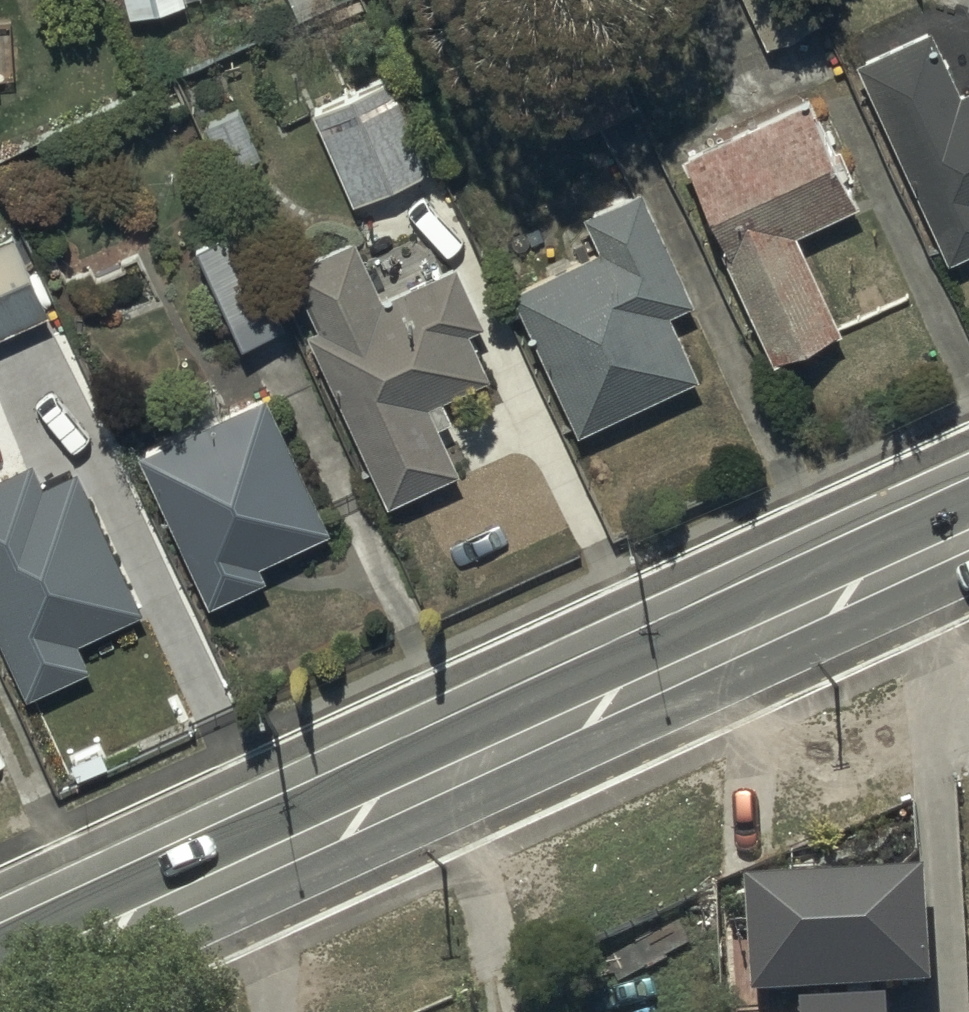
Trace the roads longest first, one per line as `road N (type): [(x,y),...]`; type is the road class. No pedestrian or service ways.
road 1 (primary): [(0,941),(968,498)]
road 2 (primary): [(968,575),(6,1011)]

